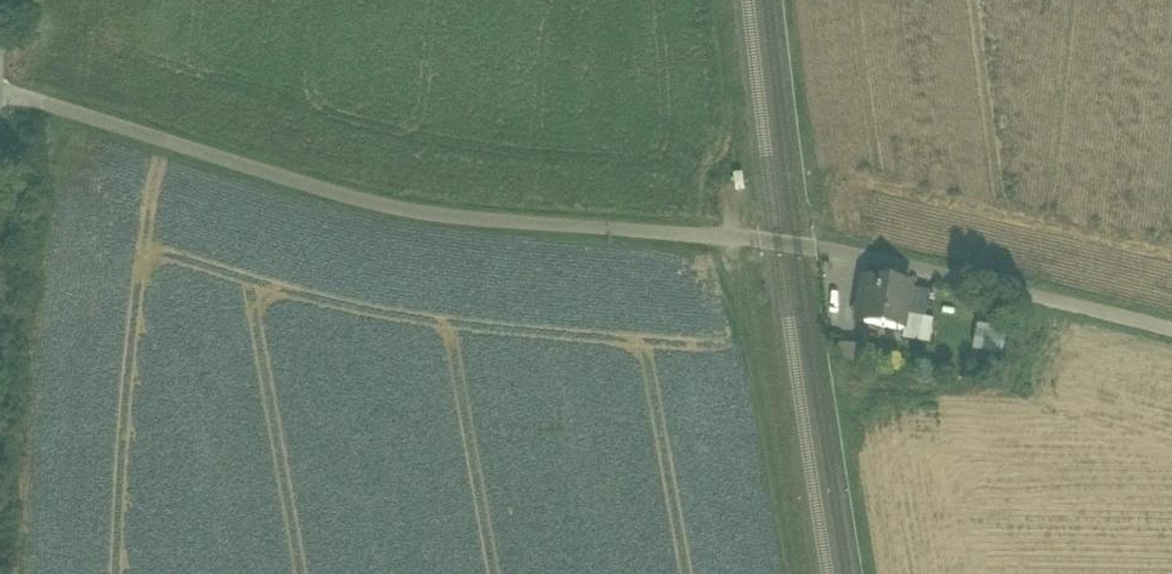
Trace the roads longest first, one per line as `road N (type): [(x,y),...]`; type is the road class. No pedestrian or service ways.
road 1 (unclassified): [(0,91),(314,190),(438,216),(778,244),(1171,332)]
road 2 (track): [(742,239),(803,573)]

